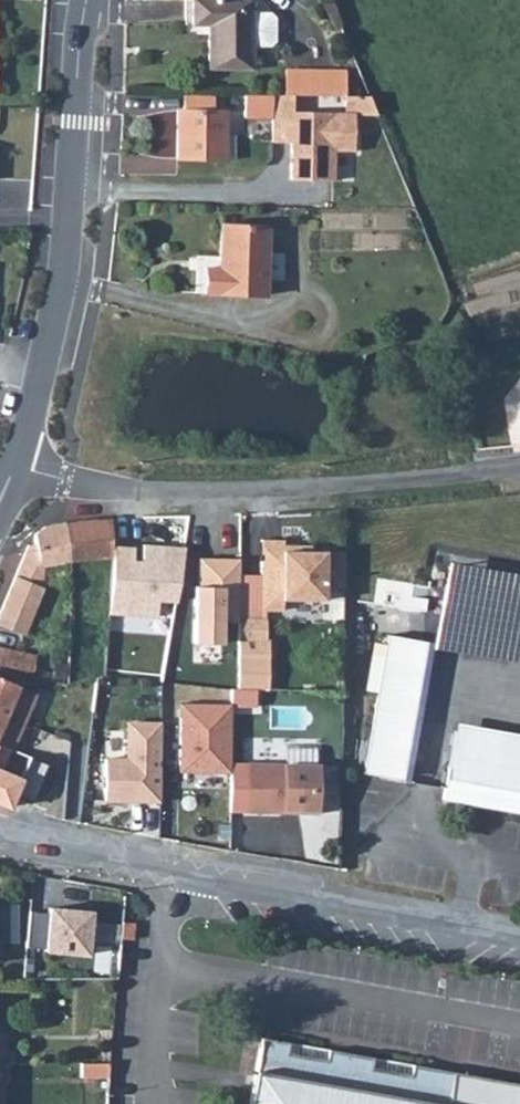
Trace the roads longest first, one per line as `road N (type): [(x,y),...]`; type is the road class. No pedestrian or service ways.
road 1 (residential): [(0,834),(519,933)]
road 2 (residential): [(20,466),(132,491),(361,484),(519,468)]
road 3 (secondary): [(20,466),(66,250),(87,0)]

